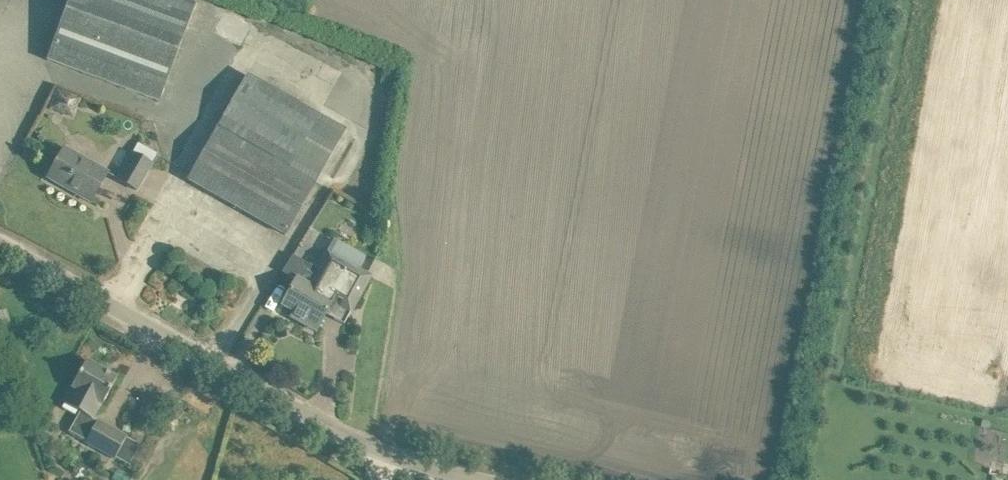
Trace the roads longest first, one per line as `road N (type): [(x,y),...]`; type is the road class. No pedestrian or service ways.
road 1 (unclassified): [(384,451),(0,244)]

